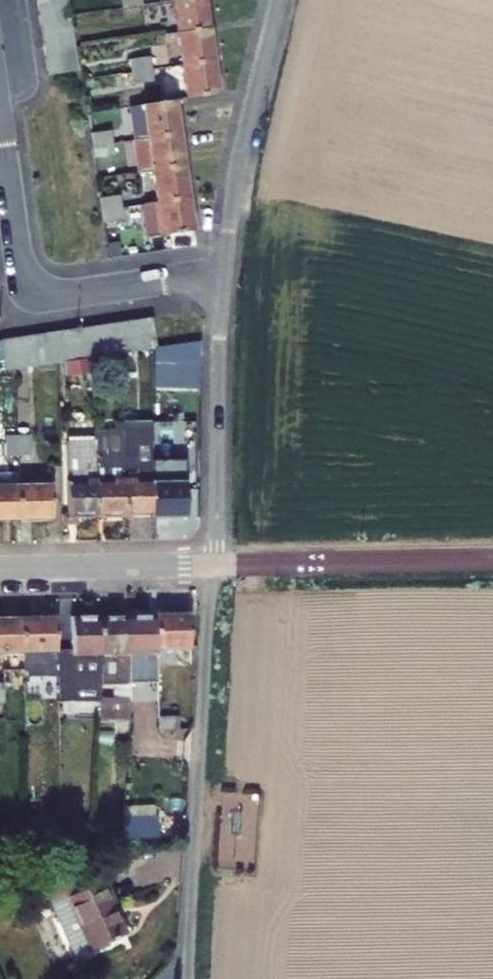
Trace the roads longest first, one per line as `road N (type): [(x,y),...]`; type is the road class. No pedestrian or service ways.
road 1 (residential): [(186,978),(216,566)]
road 2 (residential): [(225,276),(63,297),(39,293),(19,259),(0,123)]
road 3 (residential): [(216,566),(225,276)]
road 4 (residential): [(225,276),(243,140),(279,0)]
road 5 (tertiary): [(216,566),(492,561)]
road 6 (tertiary): [(0,570),(216,566)]

